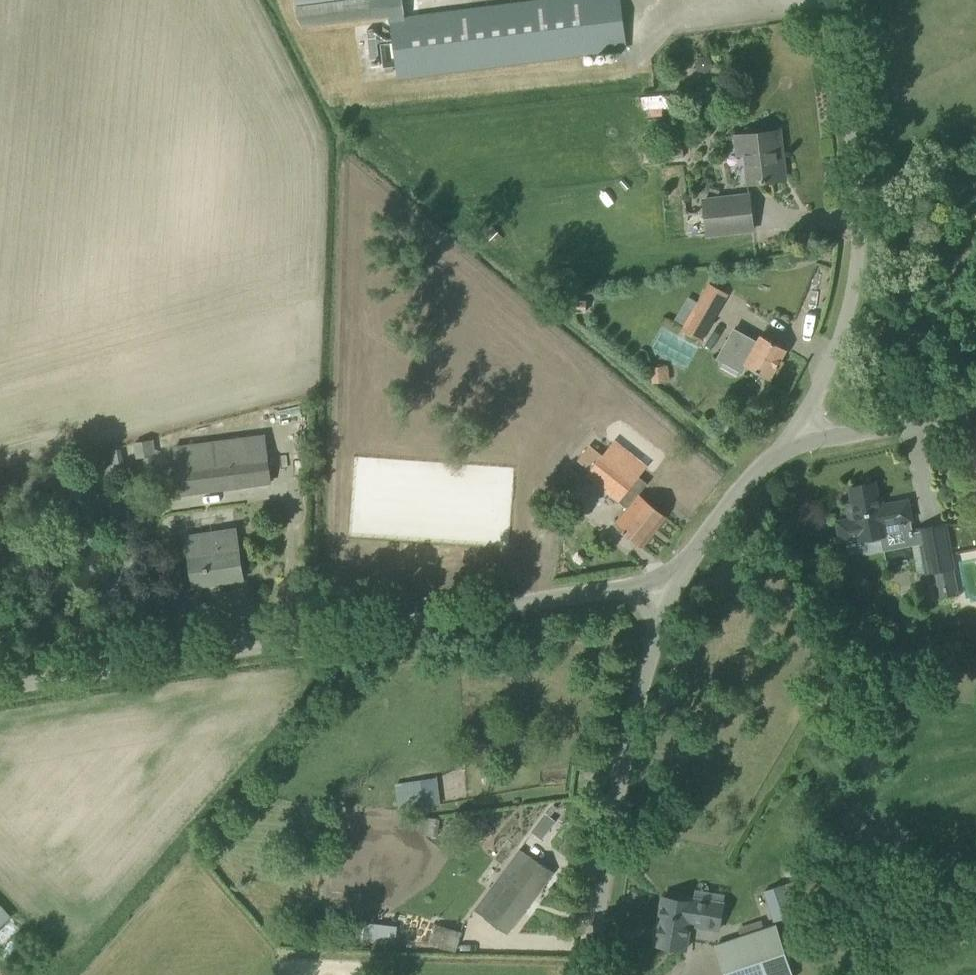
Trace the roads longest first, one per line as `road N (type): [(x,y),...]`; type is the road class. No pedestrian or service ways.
road 1 (unclassified): [(0,682),(602,584),(669,588)]
road 2 (unclassified): [(808,427),(841,334),(849,271),(830,0)]
road 3 (unclassified): [(604,974),(669,588)]
road 4 (unclassified): [(669,588),(711,526),(808,427)]
road 5 (unclassified): [(808,427),(975,402)]

